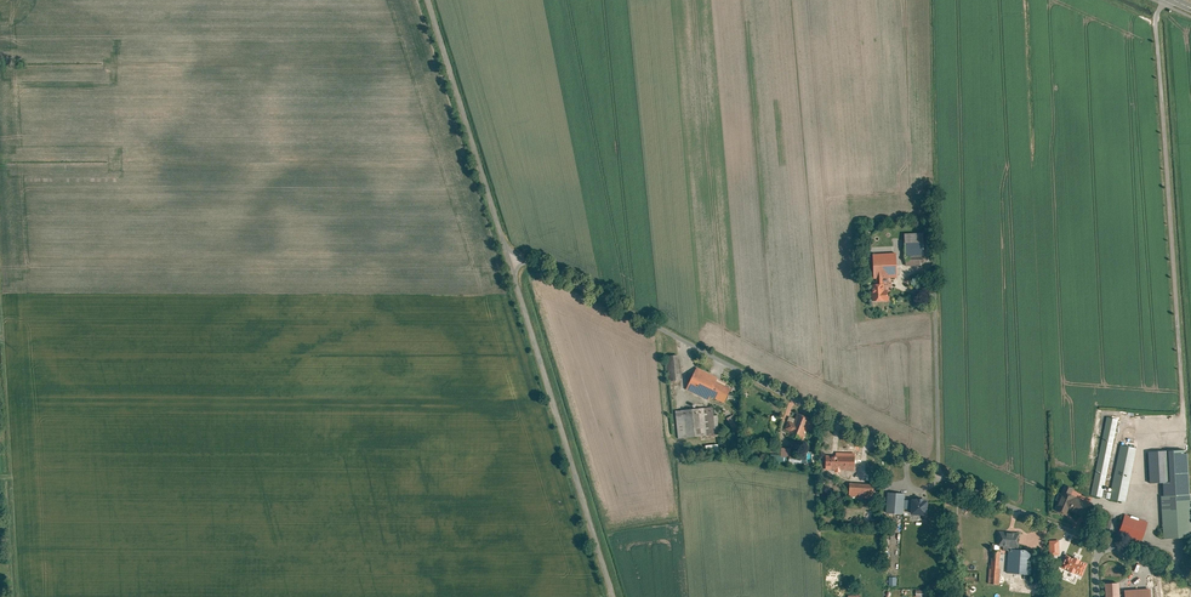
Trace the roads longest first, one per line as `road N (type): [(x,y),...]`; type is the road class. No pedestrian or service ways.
road 1 (residential): [(1098,540),(953,478),(531,260),(509,262)]
road 2 (unclassified): [(509,262),(613,596)]
road 3 (unclassified): [(427,0),(509,262)]

